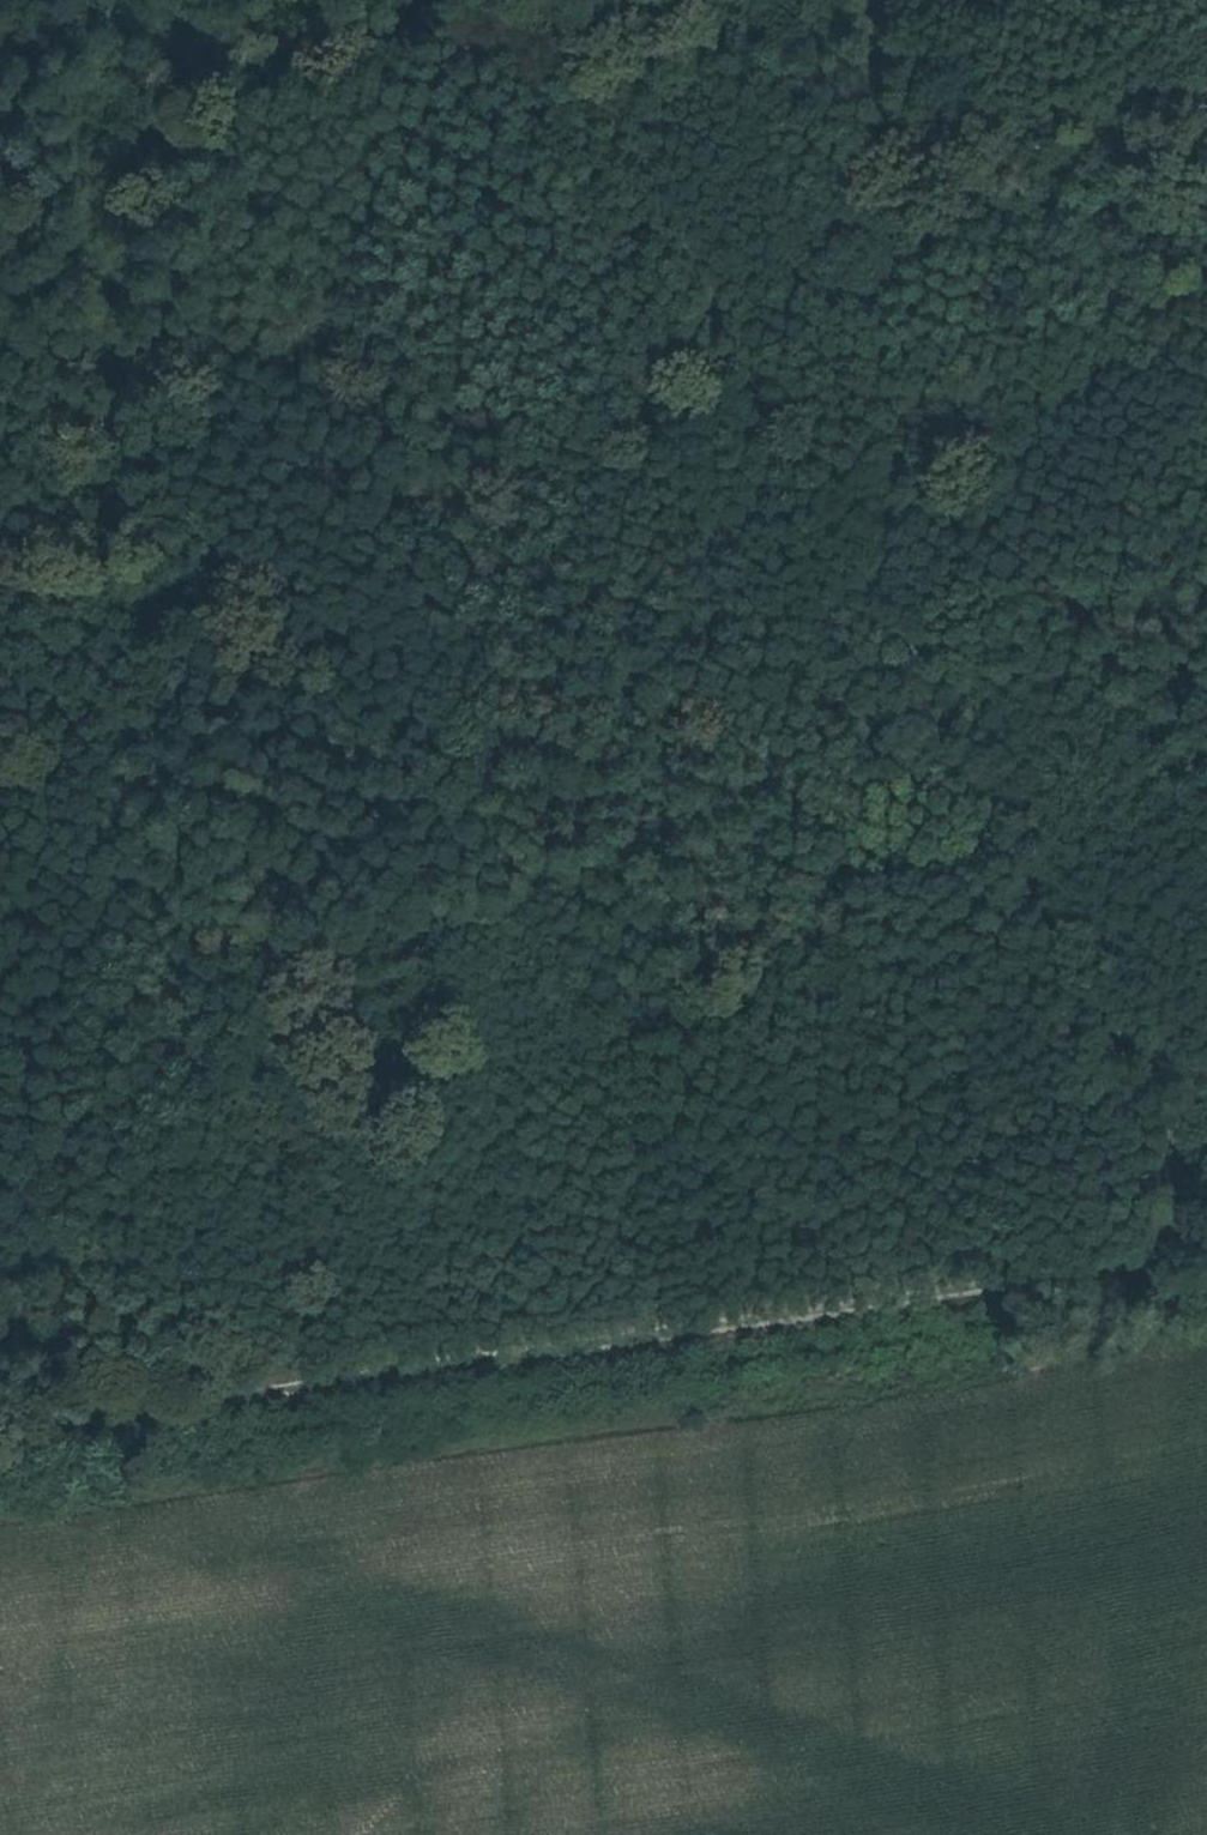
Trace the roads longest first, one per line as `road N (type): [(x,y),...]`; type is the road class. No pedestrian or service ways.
road 1 (track): [(1206,1259),(0,1446)]

